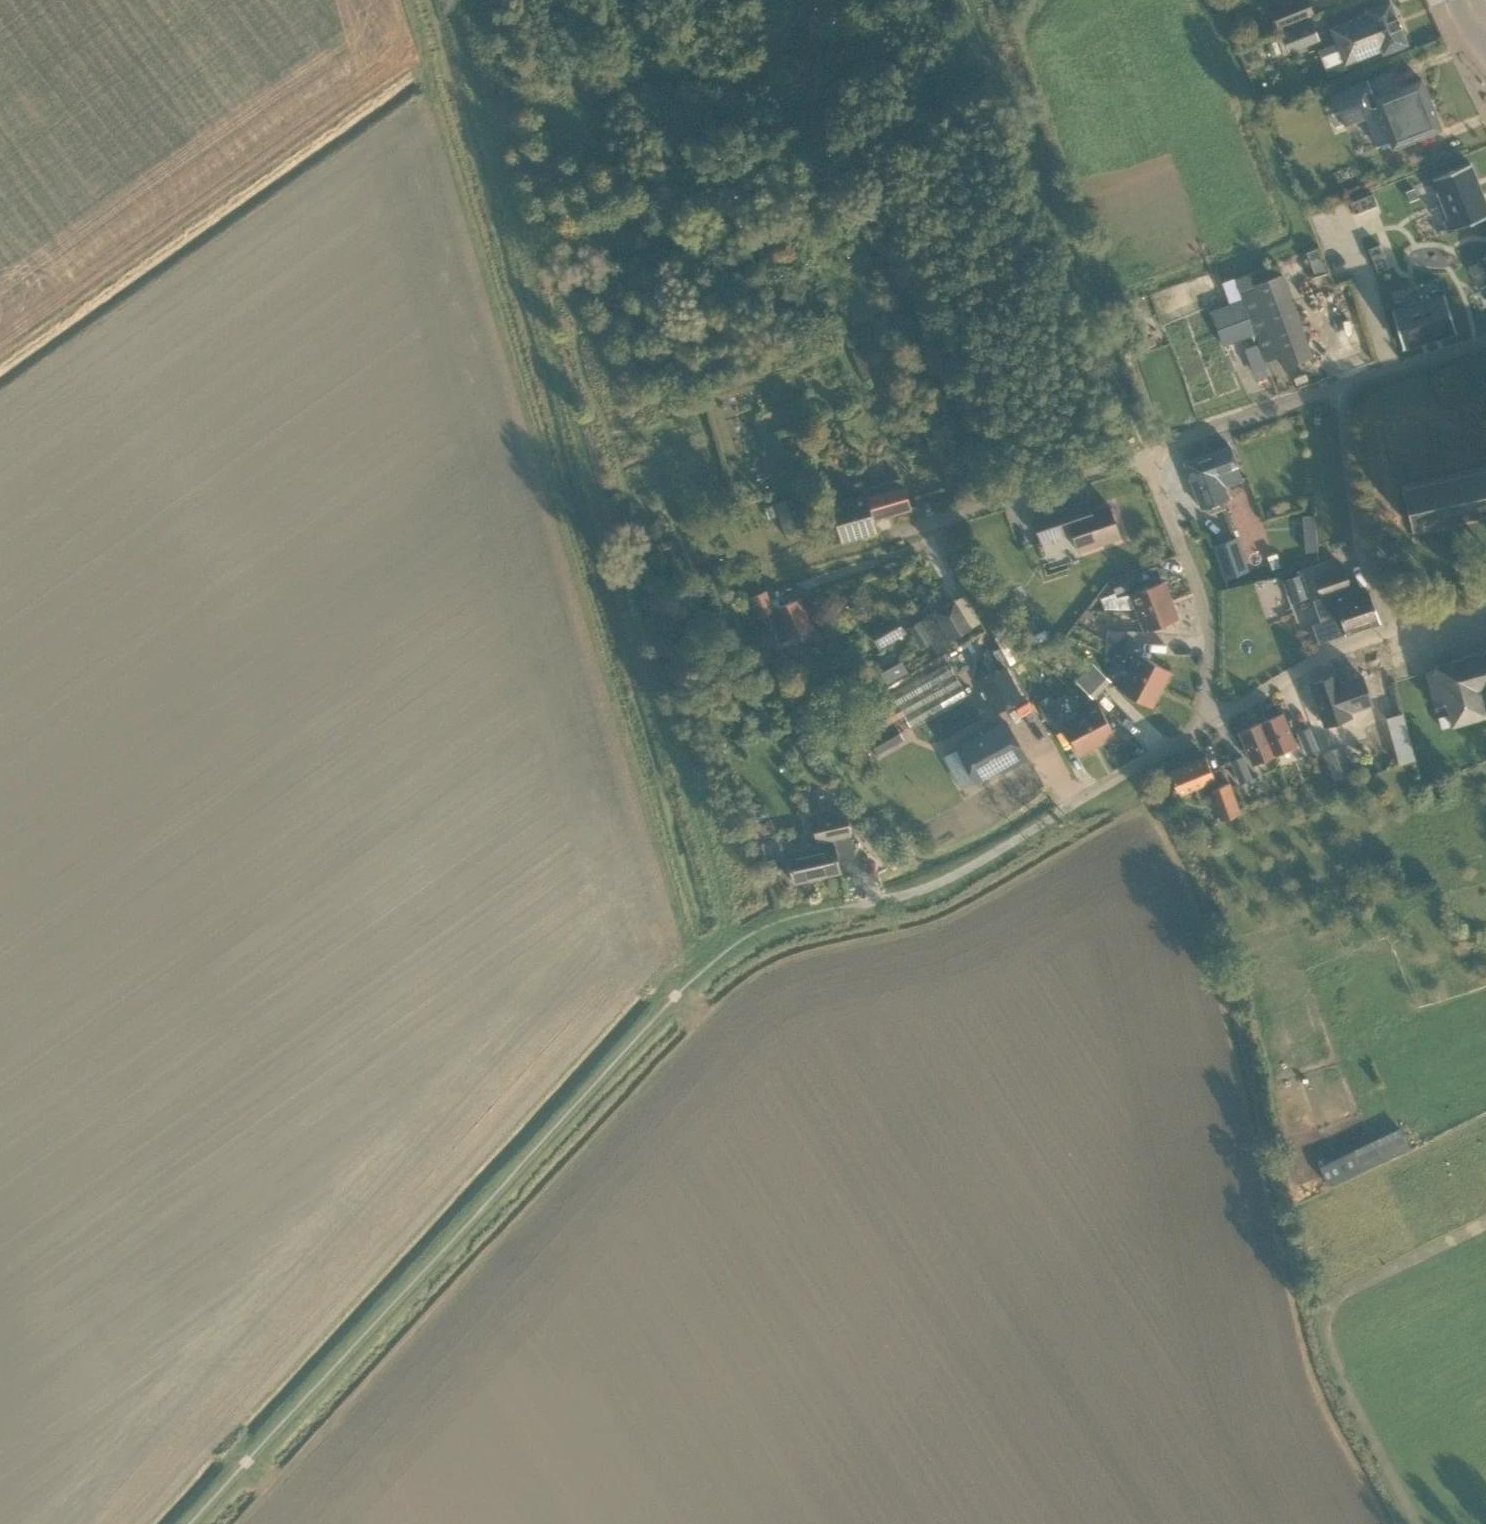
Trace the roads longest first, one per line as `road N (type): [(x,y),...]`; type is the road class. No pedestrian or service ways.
road 1 (residential): [(1204,726),(963,871),(847,906)]
road 2 (residential): [(1204,726),(1210,642),(1203,600),(1147,452)]
road 3 (residential): [(888,535),(1147,452)]
road 4 (residential): [(1403,623),(1363,560),(1339,386)]
road 5 (residential): [(1204,726),(1315,659),(1403,623)]
road 6 (residential): [(1147,452),(1339,386)]
road 7 (residential): [(1339,386),(1485,337)]

